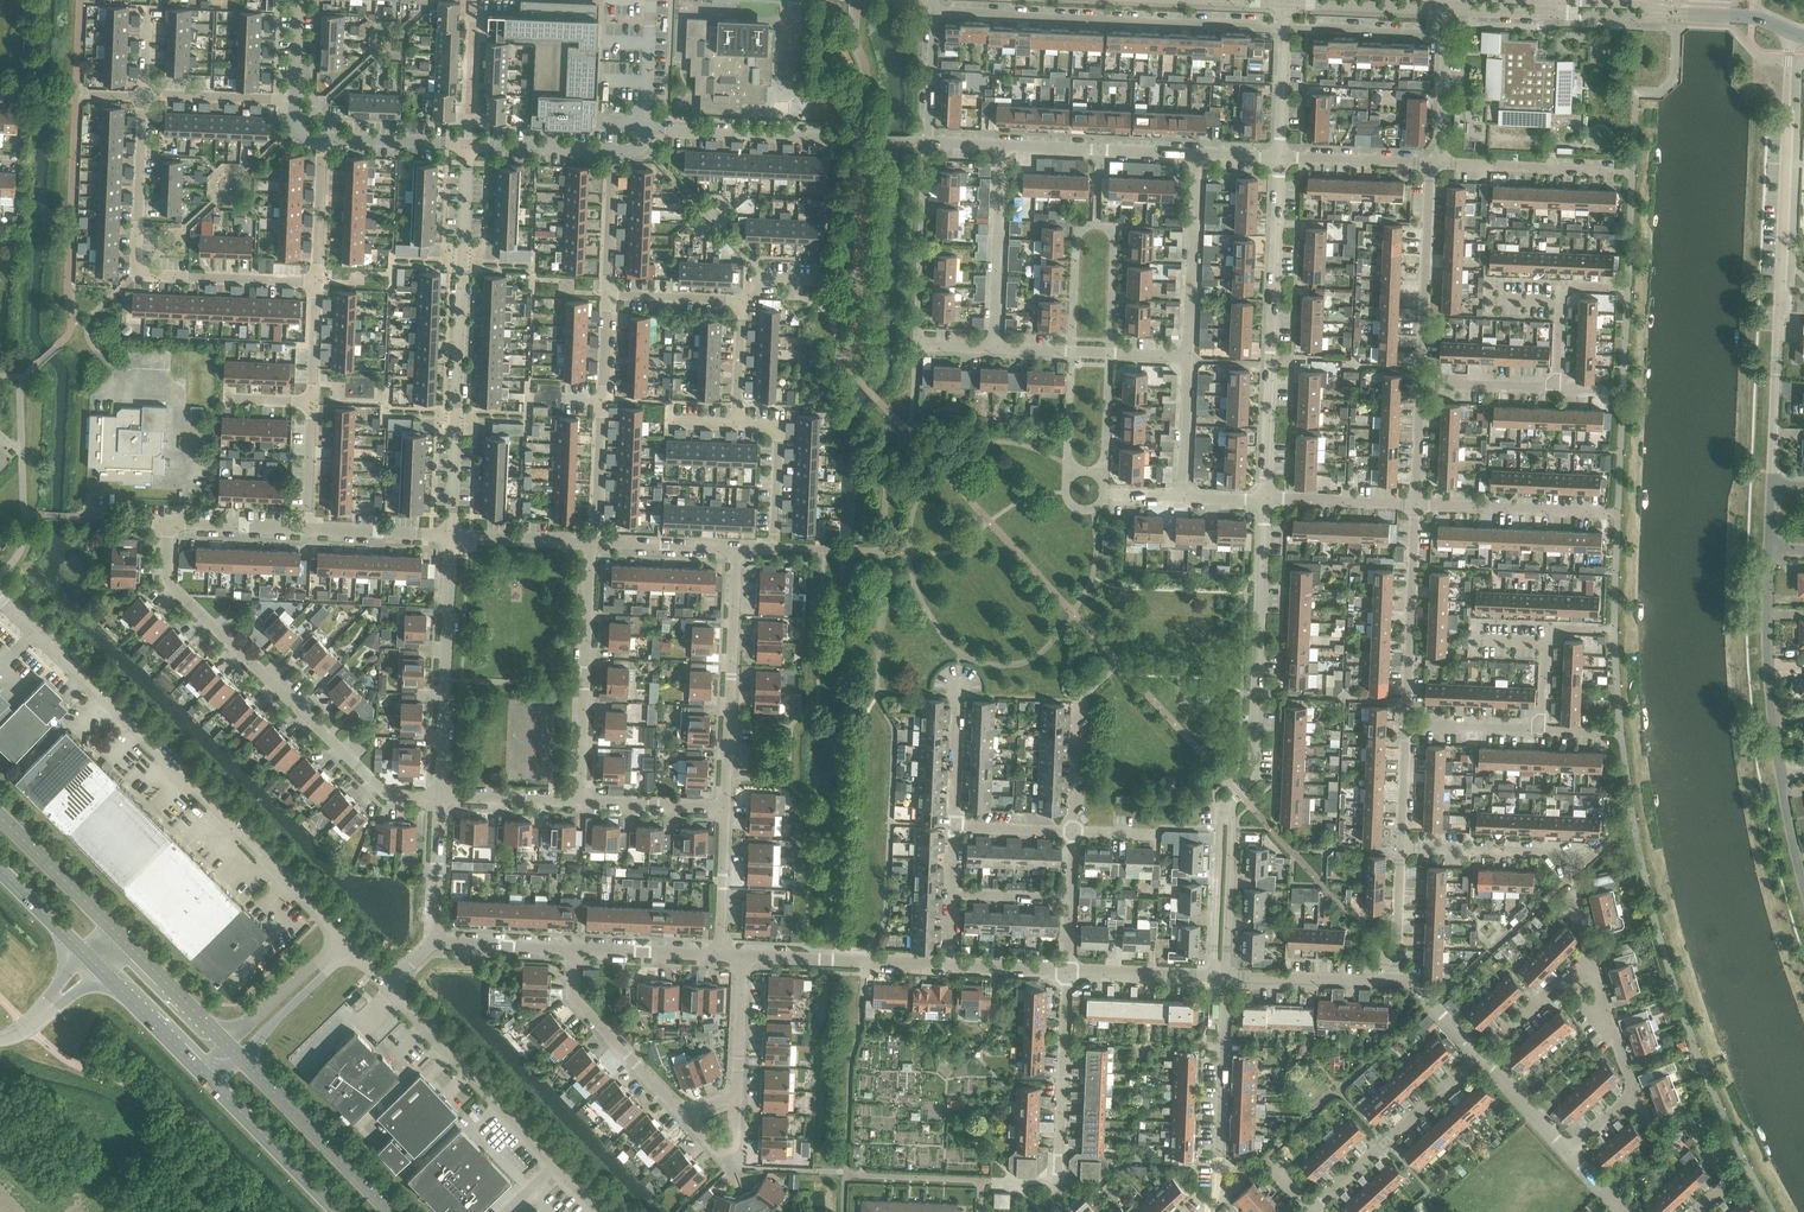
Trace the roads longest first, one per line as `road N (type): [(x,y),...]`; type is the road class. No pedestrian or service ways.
road 1 (unclassified): [(344,944),(0,599)]
road 2 (residential): [(1790,30),(1773,484)]
road 3 (residential): [(440,799),(389,799),(168,583),(168,523)]
road 4 (residential): [(451,539),(466,145)]
road 5 (residential): [(318,282),(134,275),(141,98)]
road 6 (residential): [(1000,146),(643,129)]
road 7 (residential): [(1285,29),(935,11)]
road 8 (residential): [(1265,501),(1280,157)]
road 9 (residential): [(1226,807),(1253,775),(1265,501)]
road 10 (unclassified): [(600,1211),(387,988)]
road 11 (residential): [(440,799),(451,539)]
road 12 (residential): [(727,812),(737,552)]
road 13 (residential): [(581,805),(589,545)]
road 14 (residential): [(598,545),(606,298)]
road 15 (residential): [(1061,1211),(1055,1182),(1068,970)]
road 16 (residential): [(1206,1211),(1220,1186),(1226,974)]
road 17 (residential): [(1781,773),(1768,667),(1769,547)]
road 18 (residential): [(1309,1211),(1476,1058)]
road 19 (residential): [(1407,727),(1415,504)]
road 20 (residential): [(1419,385),(1427,164)]
road 21 (secondary): [(393,1211),(242,1055)]
road 22 (residential): [(688,1117),(573,1001),(573,949)]
road 23 (residential): [(950,967),(743,962)]
road 24 (residential): [(1188,357),(1197,153)]
road 25 (residential): [(993,348),(1000,146)]
road 26 (residential): [(1197,153),(1000,146)]
road 27 (residential): [(1188,357),(993,348)]
road 28 (residential): [(1632,172),(1439,165)]
road 29 (residential): [(1604,512),(1415,504)]
road 30 (secondary): [(204,1078),(337,1211)]
road 31 (secondary): [(124,938),(0,814)]
road 32 (residential): [(1226,807),(1217,830),(1211,953),(1226,974)]
road 33 (residential): [(1399,979),(1226,974)]
road 34 (residential): [(1226,974),(1234,827),(1226,807)]
road 35 (residential): [(735,425),(778,426),(773,550)]
road 36 (residential): [(1568,855),(1403,848)]
road 37 (unclassified): [(1286,2),(1446,10)]
road 38 (residential): [(1445,36),(1285,29)]
road 39 (residential): [(1226,974),(1068,970)]
road 40 (residential): [(1476,1058),(1590,953)]
road 41 (residential): [(242,1055),(330,971),(344,944)]
road 42 (residential): [(344,944),(230,1042)]
road 43 (residential): [(141,98),(291,105)]
road 44 (residential): [(1415,504),(1265,501)]
road 45 (secondary): [(230,1042),(124,938)]
road 46 (residential): [(721,956),(573,949)]
road 47 (residential): [(1427,164),(1280,157)]
road 48 (residential): [(1636,1092),(1590,953)]
road 49 (residential): [(727,812),(581,805)]
road 50 (secondary): [(102,974),(204,1078)]
road 51 (residential): [(606,298),(610,153)]
road 52 (residential): [(610,153),(466,145)]
road 53 (residential): [(721,956),(727,812)]
road 54 (residential): [(466,145),(322,141)]
road 55 (residential): [(1182,500),(1188,357)]
road 56 (residential): [(435,942),(440,799)]
road 57 (residential): [(451,539),(309,531)]
road 58 (residential): [(954,828),(959,686)]
road 59 (residential): [(309,531),(168,523)]
road 60 (residential): [(581,805),(440,799)]
road 61 (residential): [(0,92),(141,98)]
road 62 (residential): [(318,282),(322,141)]
road 63 (residential): [(737,552),(598,545)]
road 64 (residential): [(573,949),(435,942)]
road 65 (residential): [(589,545),(451,539)]
road 66 (residential): [(1556,391),(1419,385)]
road 67 (residential): [(743,962),(737,1098)]
road 68 (residential): [(1543,732),(1407,727)]
road 69 (residential): [(606,298),(742,303)]
road 70 (residential): [(1566,1156),(1476,1058)]
road 71 (residential): [(1399,979),(1403,848)]
road 72 (residential): [(1439,165),(1445,36)]
road 73 (residential): [(643,129),(647,0)]
road 74 (residential): [(1280,157),(1285,29)]
road 75 (unclassified): [(1790,30),(1753,18),(1664,14)]
road 76 (residential): [(309,531),(312,404)]
road 77 (residential): [(735,425),(742,303)]
road 78 (residential): [(312,404),(318,282)]
road 79 (residential): [(1072,831),(1076,709)]
road 80 (residential): [(1403,848),(1407,727)]
road 81 (secondary): [(0,873),(86,957)]

